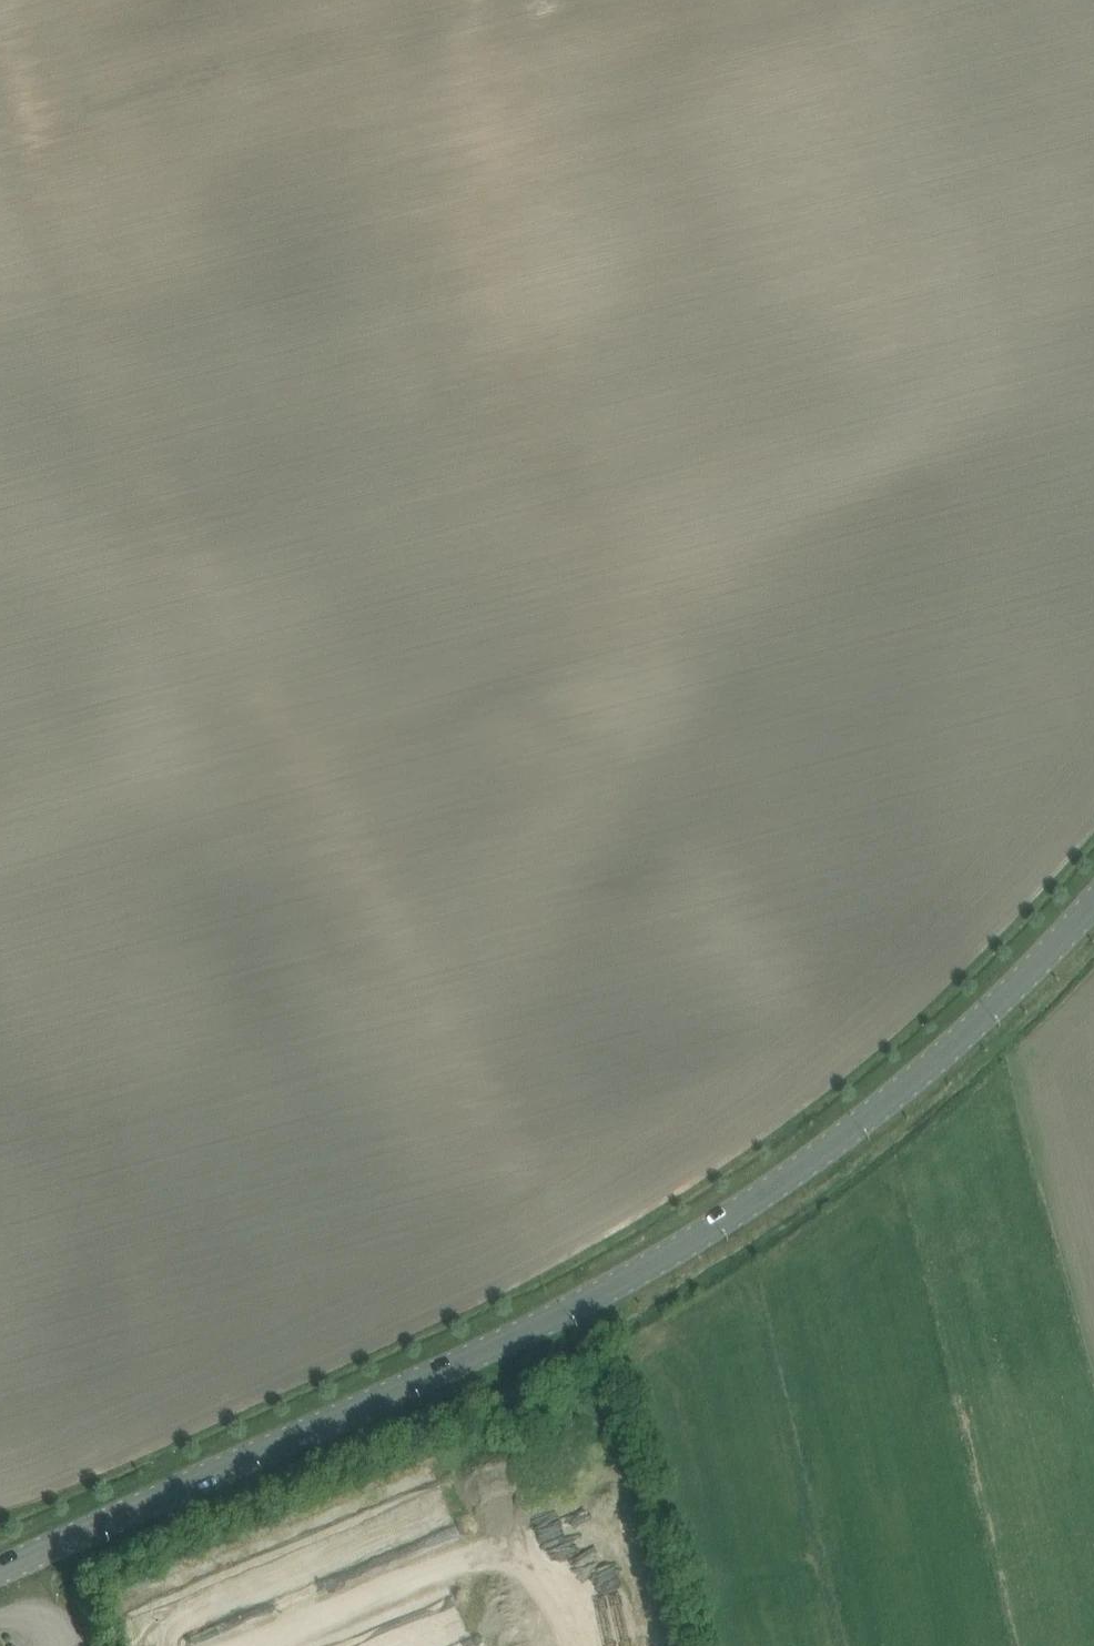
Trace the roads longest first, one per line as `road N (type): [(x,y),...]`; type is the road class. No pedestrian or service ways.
road 1 (secondary): [(0,1569),(548,1318),(763,1189),(959,1035),(1093,895)]

